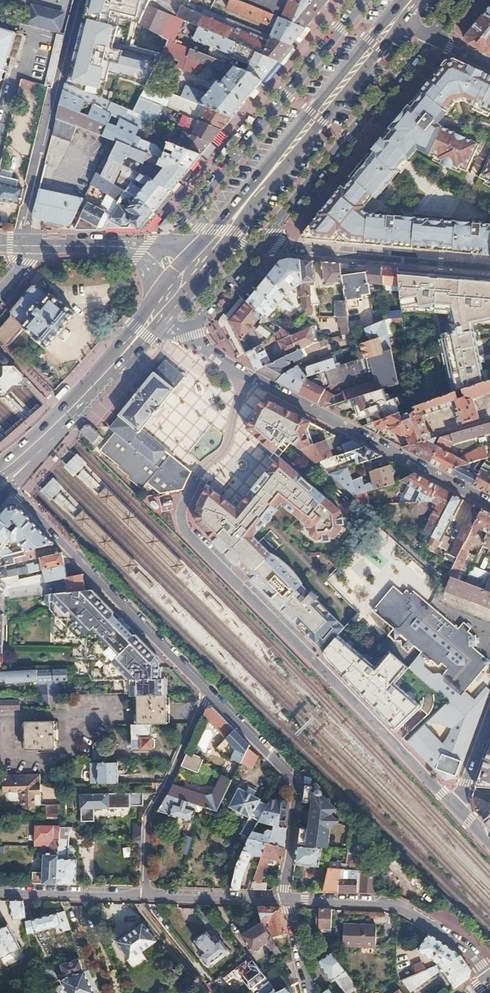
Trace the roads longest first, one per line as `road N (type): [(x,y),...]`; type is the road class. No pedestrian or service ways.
road 1 (residential): [(245,377),(226,451),(205,468),(182,511),(186,533),(454,807)]
road 2 (residential): [(364,0),(165,244)]
road 3 (primary): [(393,13),(201,243)]
road 4 (residential): [(208,693),(21,498),(13,476)]
road 5 (primary): [(224,244),(404,21)]
road 6 (residential): [(245,377),(489,506)]
road 7 (residential): [(260,245),(430,38)]
road 8 (residential): [(287,898),(296,787),(208,693)]
road 9 (residential): [(489,267),(260,245)]
road 10 (primary): [(154,295),(104,362),(0,464)]
road 11 (residential): [(287,898),(399,908),(464,946),(489,974)]
road 12 (primary): [(13,476),(167,316)]
road 13 (residential): [(147,896),(149,826),(208,693)]
road 14 (residential): [(0,892),(147,896)]
road 15 (residential): [(147,896),(287,898)]

